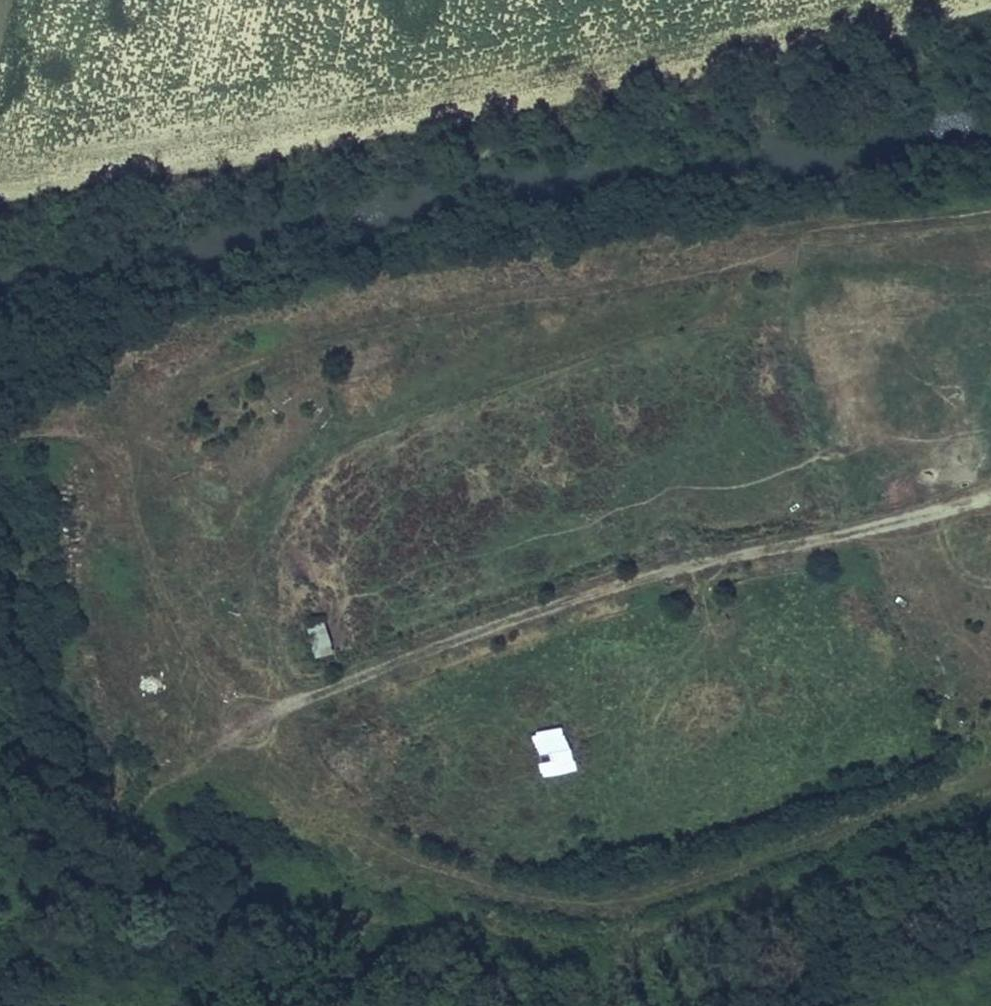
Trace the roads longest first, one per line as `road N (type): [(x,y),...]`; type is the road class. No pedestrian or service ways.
road 1 (track): [(990,210),(400,287),(147,353),(110,382),(78,424)]
road 2 (track): [(990,240),(552,289),(410,317),(191,374),(78,424)]
road 3 (track): [(990,777),(627,902),(562,902),(491,888),(387,850),(342,814),(266,721)]
road 4 (track): [(266,721),(548,610),(990,498)]
road 5 (track): [(266,721),(78,424)]
road 6 (track): [(266,721),(228,742),(0,928)]

